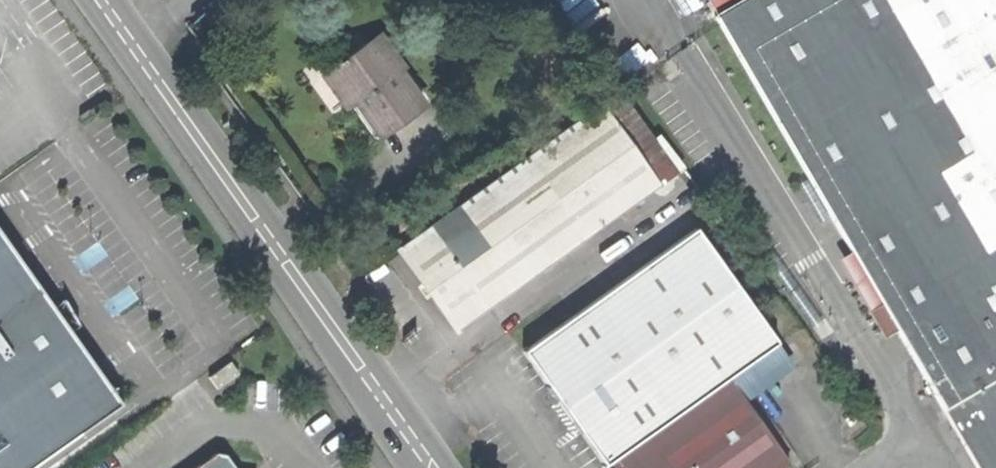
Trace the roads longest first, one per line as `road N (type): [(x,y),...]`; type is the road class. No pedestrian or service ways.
road 1 (secondary): [(453,467),(122,0)]
road 2 (secondary): [(88,0),(418,467)]

